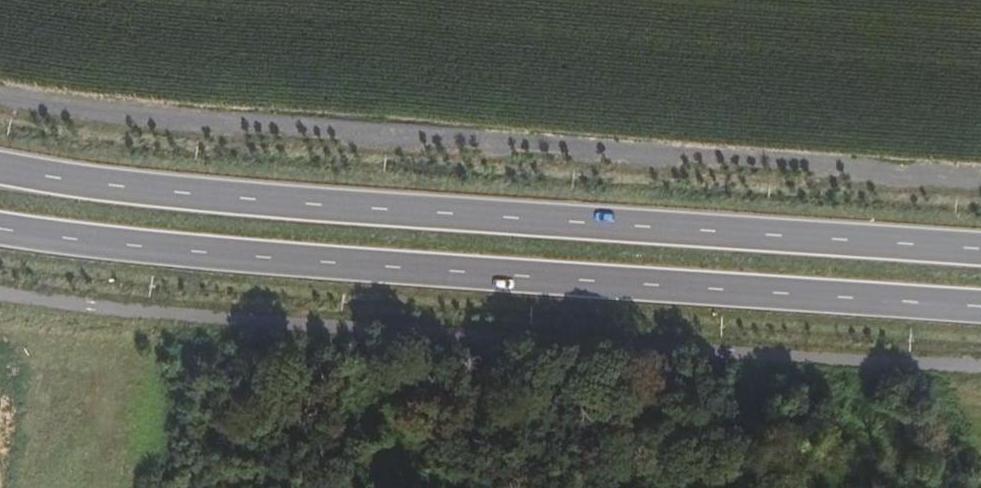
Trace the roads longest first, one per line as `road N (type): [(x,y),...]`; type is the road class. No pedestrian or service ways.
road 1 (primary): [(980,249),(193,196),(0,163)]
road 2 (primary): [(0,225),(184,252),(980,306)]
road 3 (track): [(0,113),(980,179)]

